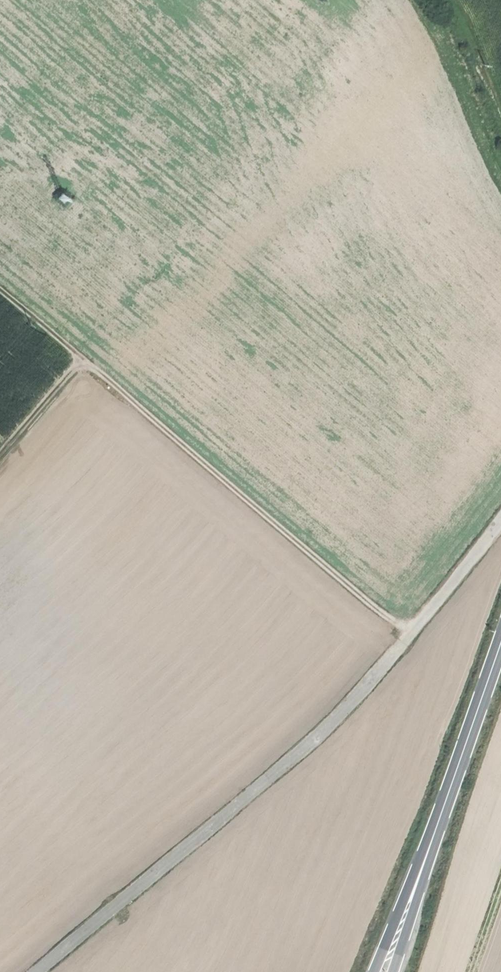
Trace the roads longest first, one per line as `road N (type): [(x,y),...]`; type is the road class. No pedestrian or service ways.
road 1 (unclassified): [(35,971),(345,707),(500,518)]
road 2 (track): [(413,628),(369,603),(0,289)]
road 3 (primary): [(411,898),(500,642)]
road 4 (track): [(0,459),(86,363)]

